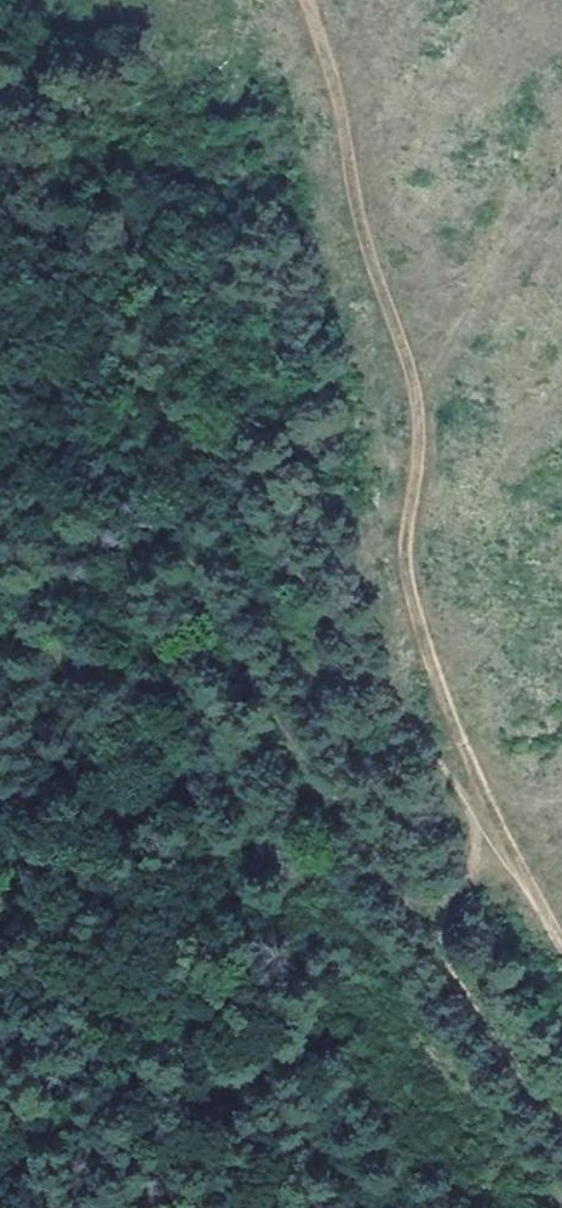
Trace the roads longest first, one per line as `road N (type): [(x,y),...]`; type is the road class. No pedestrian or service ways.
road 1 (track): [(561,921),(485,784),(439,656),(409,525),(432,460),(386,415),(389,397),(412,366),(366,223),(351,93),(317,25),(313,0)]
road 2 (track): [(485,784),(447,770),(224,465),(173,430),(100,293),(0,157)]

